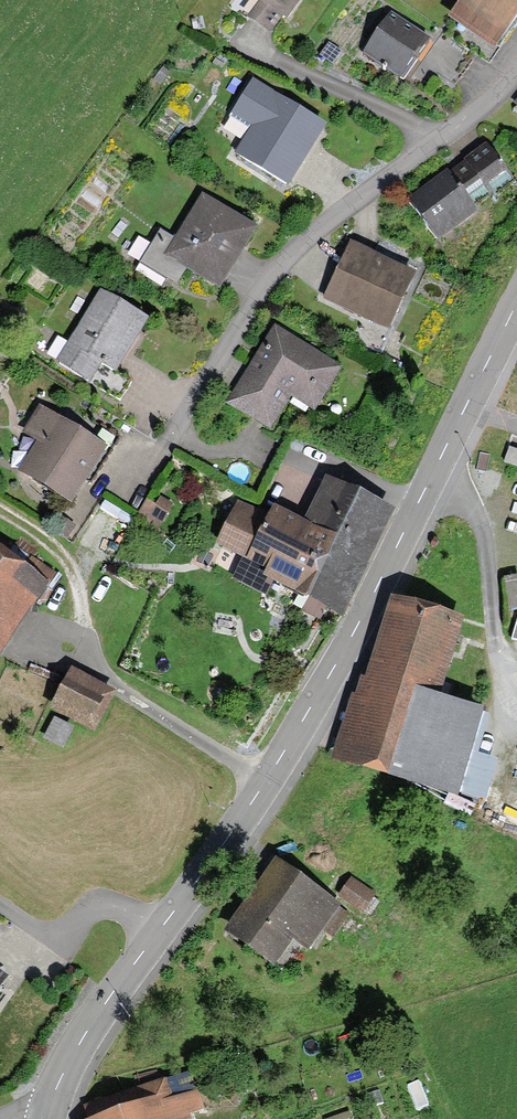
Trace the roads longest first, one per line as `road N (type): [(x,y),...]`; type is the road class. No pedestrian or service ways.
road 1 (tertiary): [(516,301),(379,583),(266,778),(81,1041),(45,1113)]
road 2 (residential): [(439,137),(289,253),(132,500)]
road 3 (track): [(266,778),(122,692),(88,647),(66,564),(0,515)]
road 4 (residential): [(439,137),(240,38)]

